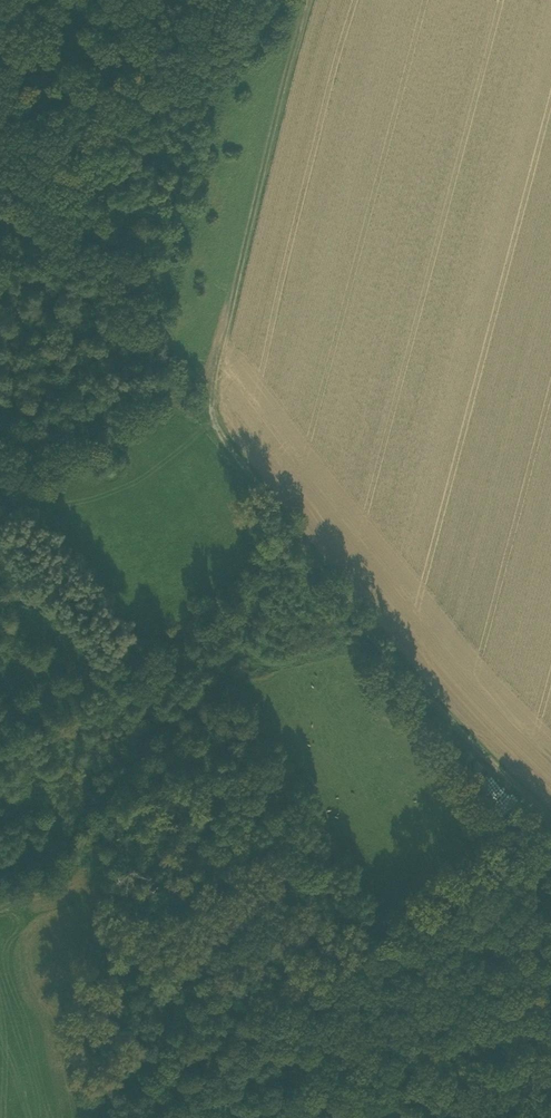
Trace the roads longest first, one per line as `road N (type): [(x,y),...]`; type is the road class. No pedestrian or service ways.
road 1 (track): [(550,816),(448,724),(205,423),(303,0)]

